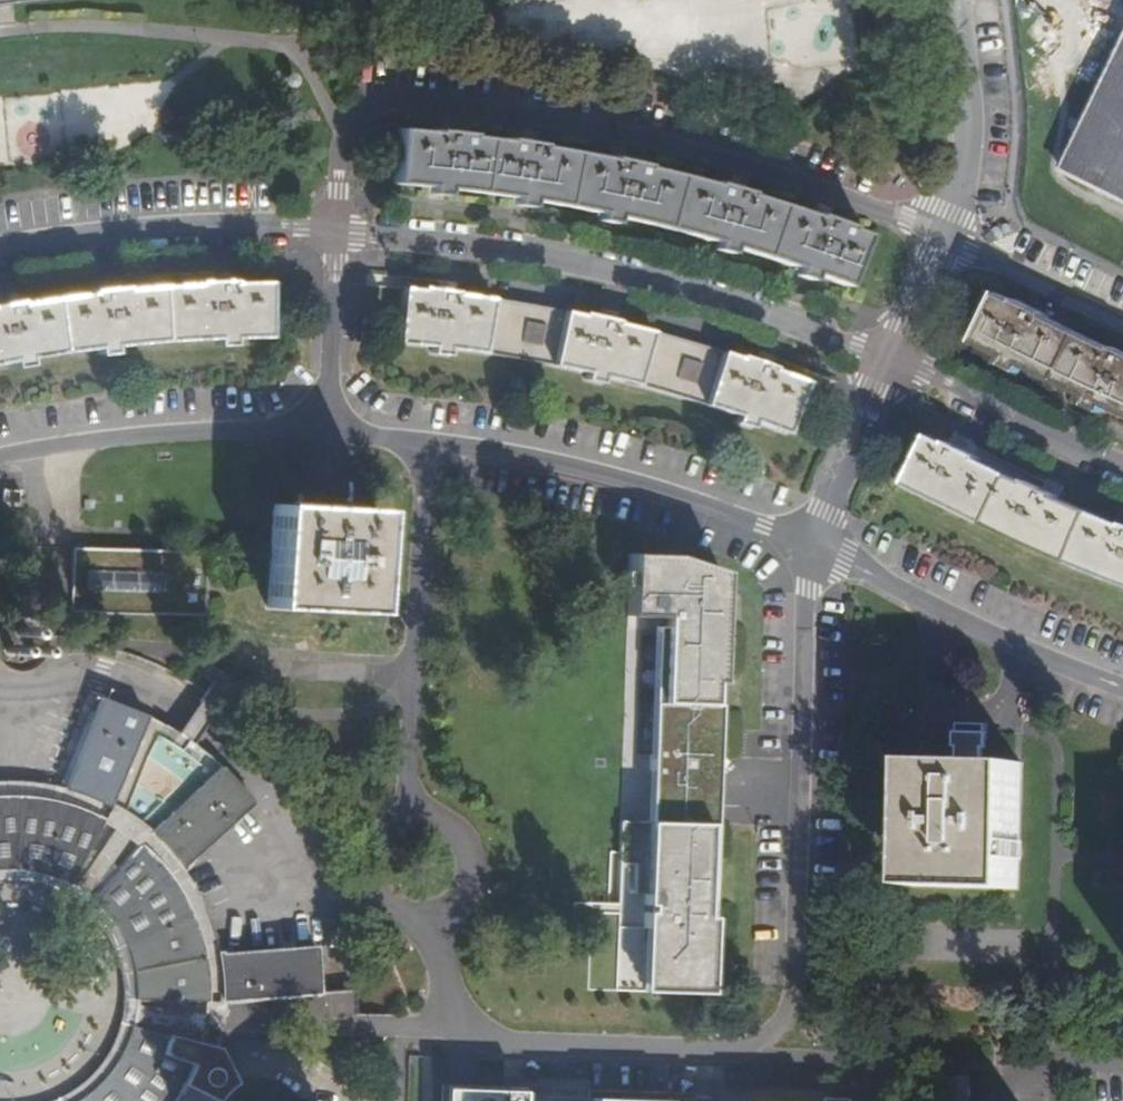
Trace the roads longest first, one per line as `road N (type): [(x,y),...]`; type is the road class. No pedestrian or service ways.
road 1 (residential): [(890,357),(805,336),(657,281),(501,249),(299,229),(161,232),(0,251)]
road 2 (residential): [(370,868),(345,872),(303,860),(261,775),(130,690),(73,667),(48,697),(0,703)]
road 3 (residential): [(0,456),(179,435),(327,431),(426,446)]
road 4 (residential): [(426,446),(701,507),(810,548)]
road 5 (residential): [(955,0),(972,127),(944,235),(890,357)]
road 6 (residential): [(414,791),(426,446)]
road 7 (residential): [(810,548),(1122,690)]
road 8 (residential): [(1122,472),(890,357)]
road 9 (residential): [(890,357),(810,548)]

